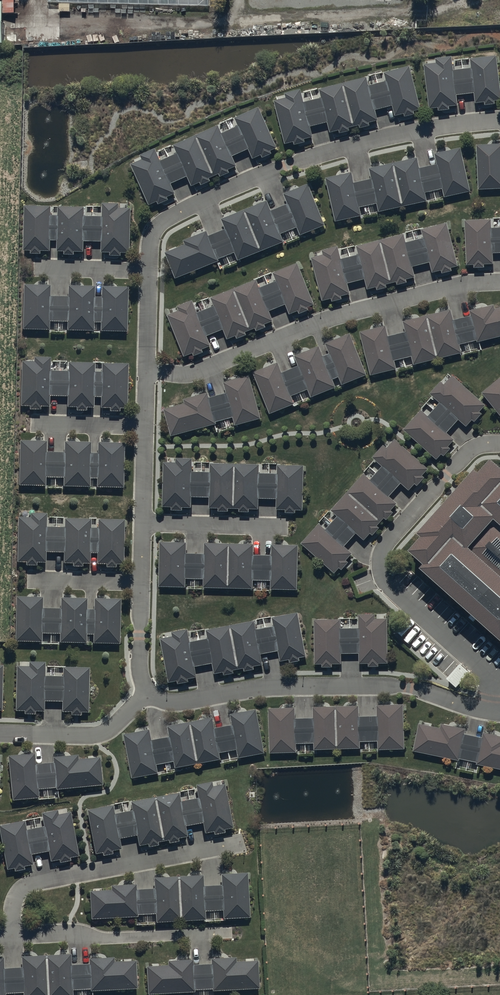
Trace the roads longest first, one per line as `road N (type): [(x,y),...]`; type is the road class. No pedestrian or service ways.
road 1 (residential): [(148,692),(139,662),(155,230),(216,195),(316,156),(499,119)]
road 2 (residential): [(499,713),(393,685),(260,687),(170,701),(148,692)]
road 3 (residential): [(0,733),(104,732),(148,692)]

